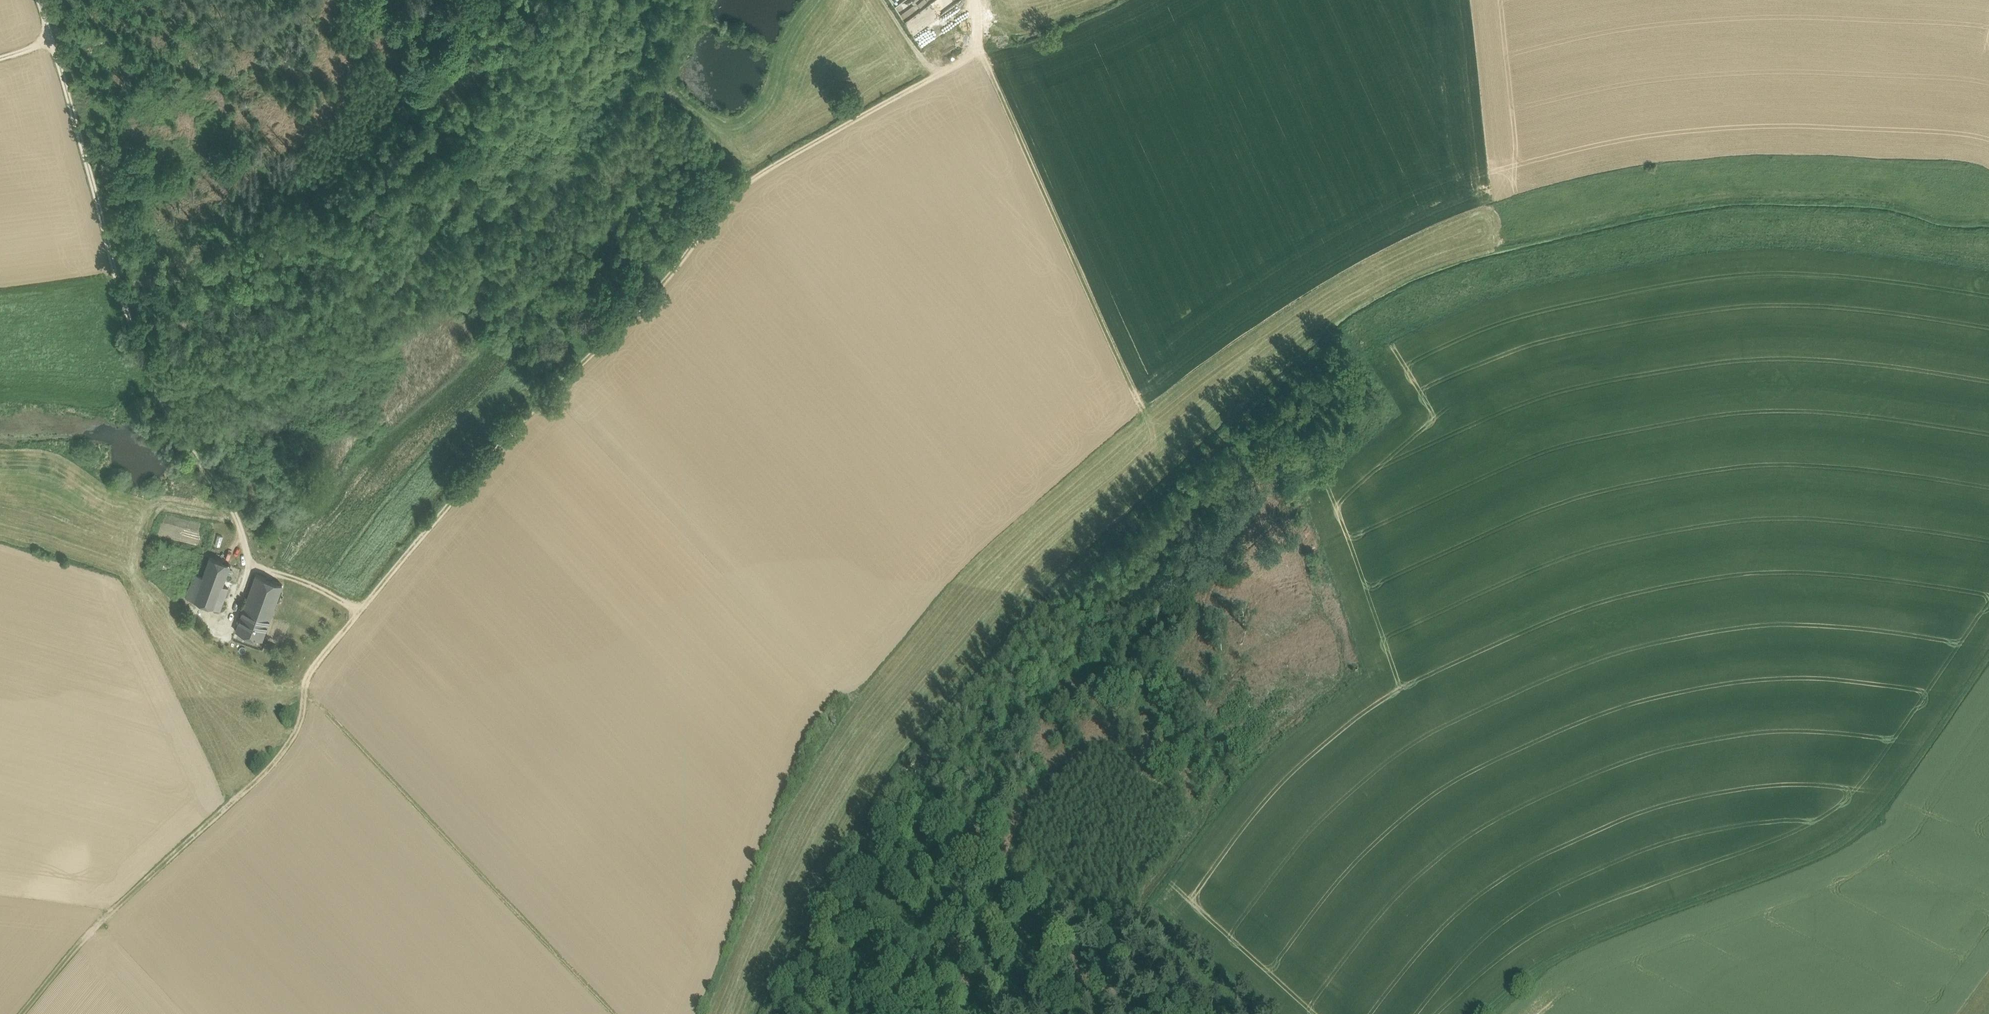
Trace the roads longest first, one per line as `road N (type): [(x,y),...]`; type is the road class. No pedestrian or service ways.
road 1 (track): [(23,1013),(89,936),(265,774),(299,728),(305,681),(335,640),(521,420),(652,295),(745,183),(940,72)]
road 2 (track): [(975,51),(1143,414),(973,548),(787,749),(772,790)]
road 3 (track): [(52,41),(142,350),(186,444),(225,494),(255,563),(310,595),(335,640)]

